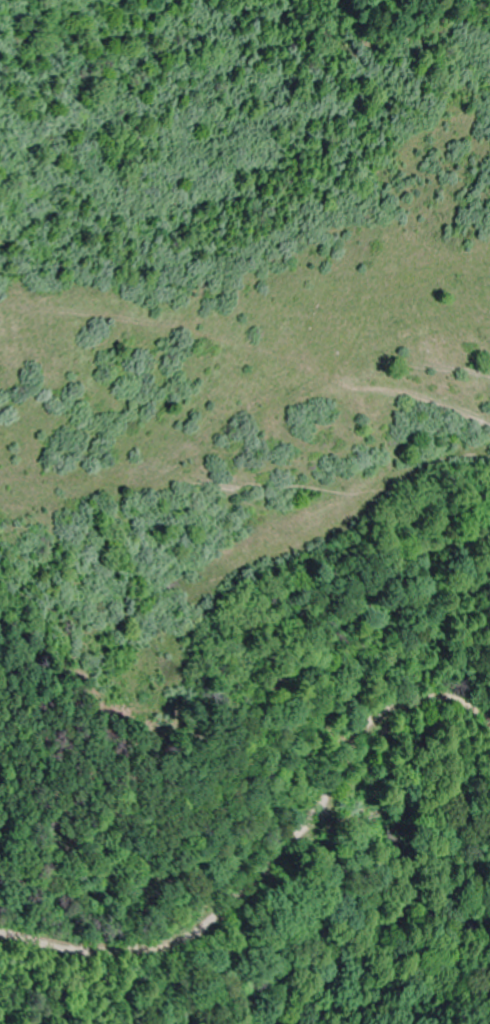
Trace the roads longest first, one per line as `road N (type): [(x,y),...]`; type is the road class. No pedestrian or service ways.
road 1 (residential): [(489,631),(424,650),(257,822),(32,752),(0,758)]

